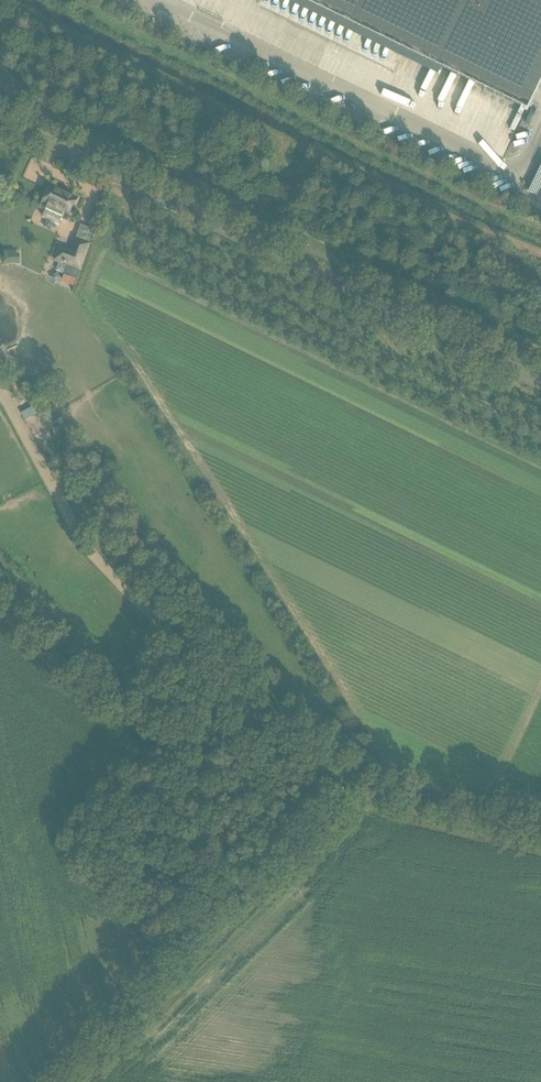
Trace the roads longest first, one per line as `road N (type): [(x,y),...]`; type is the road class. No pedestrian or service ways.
road 1 (unclassified): [(540,385),(0,119)]
road 2 (track): [(0,615),(116,705),(392,797),(540,833)]

